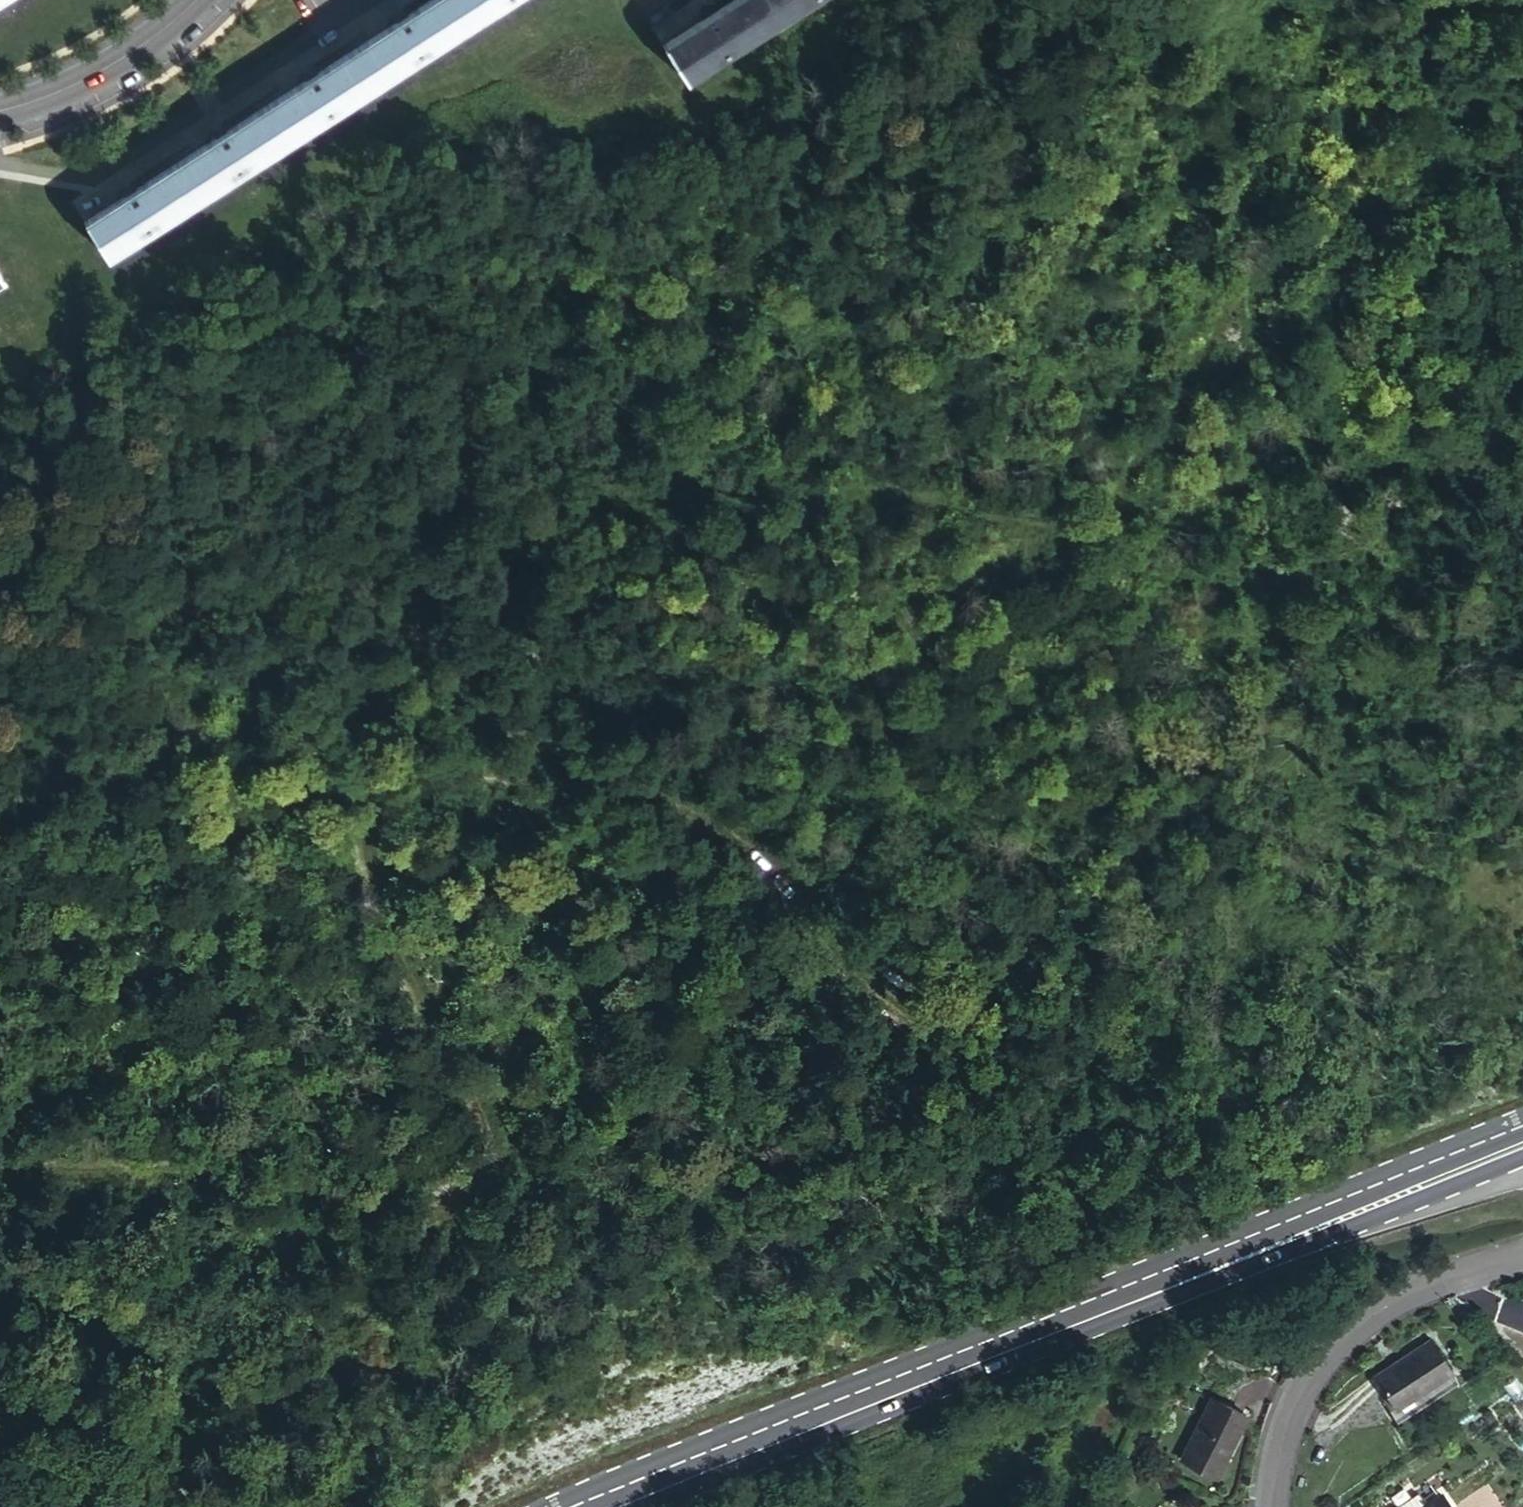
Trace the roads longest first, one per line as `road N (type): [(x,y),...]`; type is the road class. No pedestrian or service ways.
road 1 (primary): [(1312,1223),(606,1506)]
road 2 (residential): [(1273,1506),(1295,1402),(1329,1356),(1397,1304),(1522,1254)]
road 3 (primary): [(1522,1129),(1312,1223)]
road 4 (tertiary): [(196,0),(110,66),(0,111)]
road 5 (primary): [(1312,1223),(1454,1186)]

